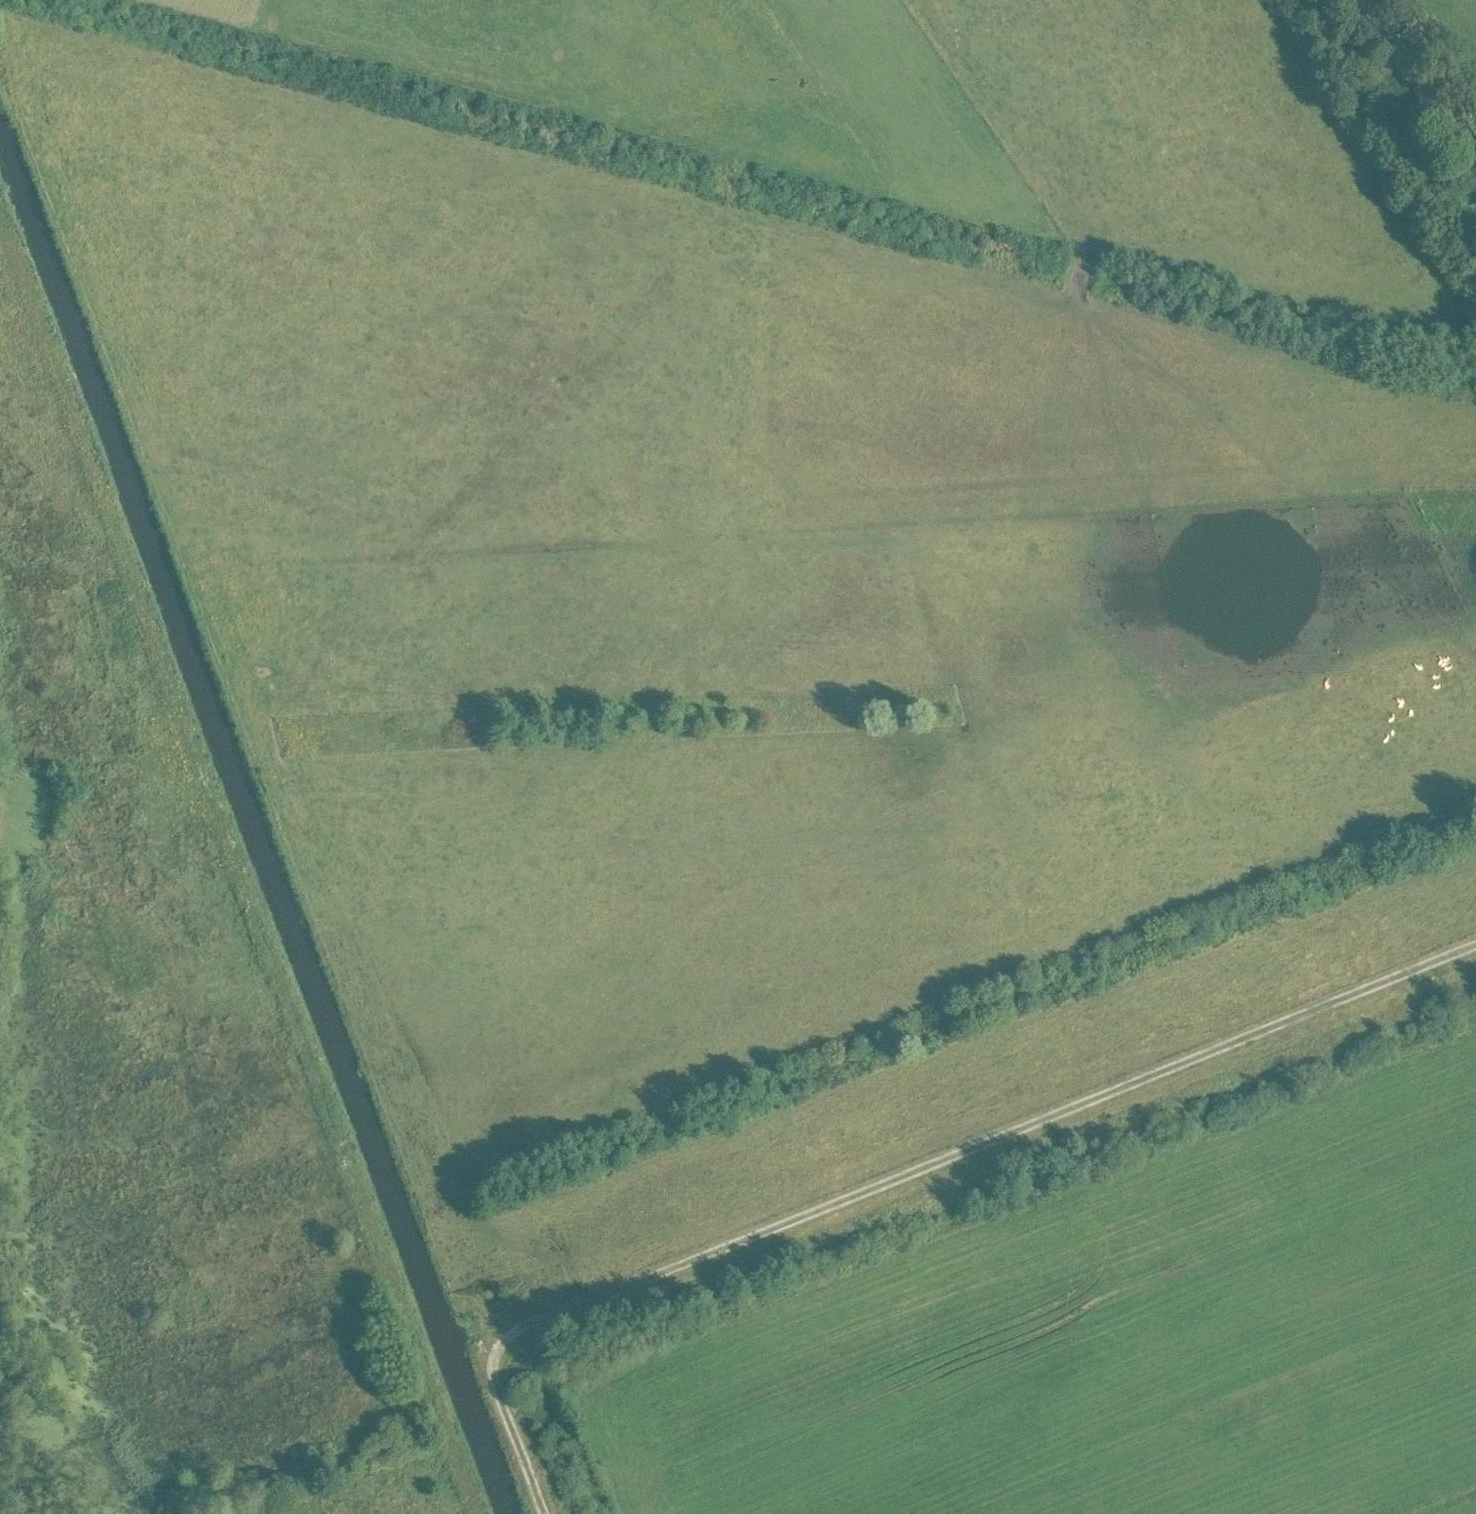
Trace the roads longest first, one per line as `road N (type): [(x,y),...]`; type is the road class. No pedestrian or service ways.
road 1 (unclassified): [(1475,166),(1367,0)]

